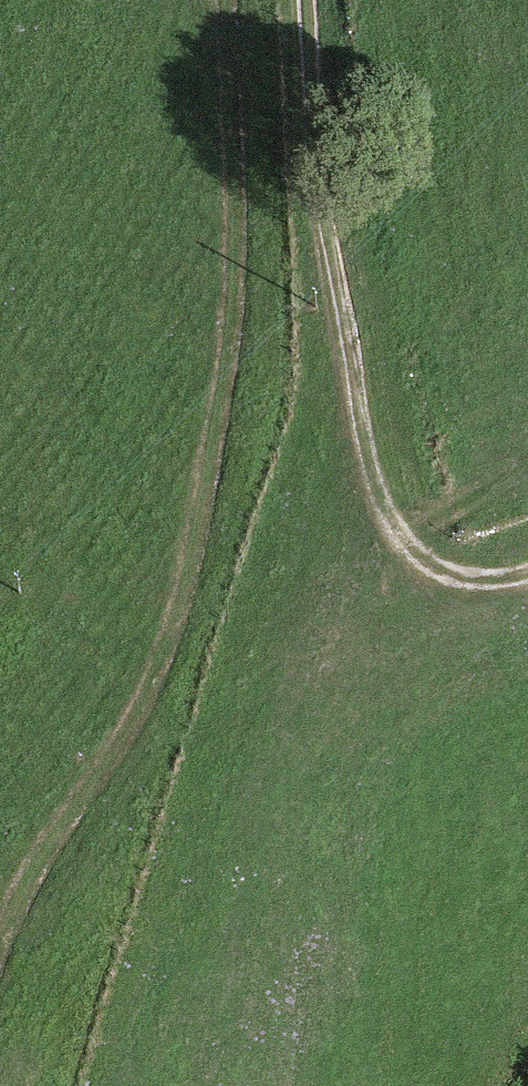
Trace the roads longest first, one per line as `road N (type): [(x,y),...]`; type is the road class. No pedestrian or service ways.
road 1 (track): [(0,938),(86,801),(175,636),(247,375),(226,0)]
road 2 (track): [(302,0),(315,180),(378,486),(423,561),(486,578),(527,570)]

